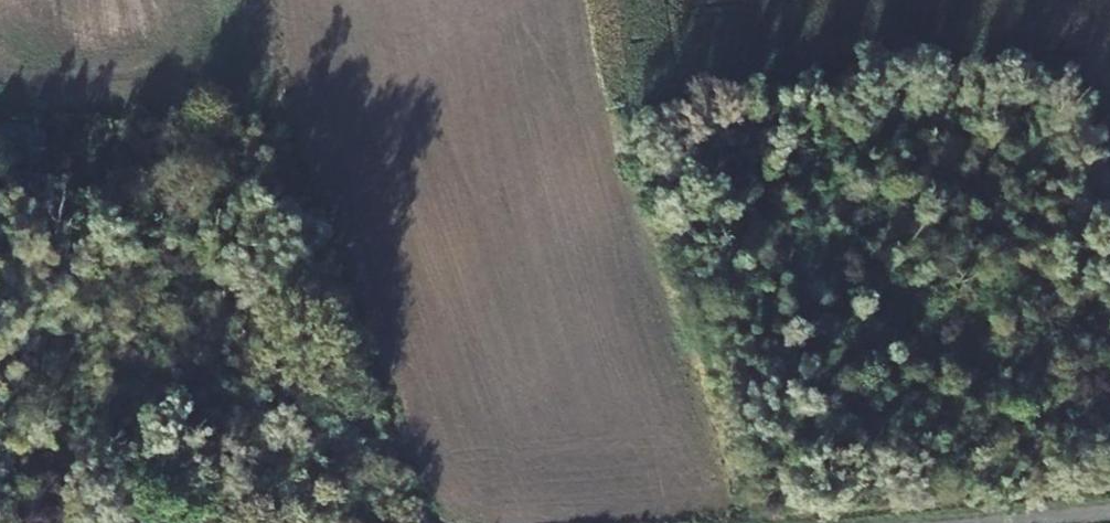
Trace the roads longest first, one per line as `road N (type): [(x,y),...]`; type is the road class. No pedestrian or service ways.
road 1 (unclassified): [(1109,494),(771,522)]

